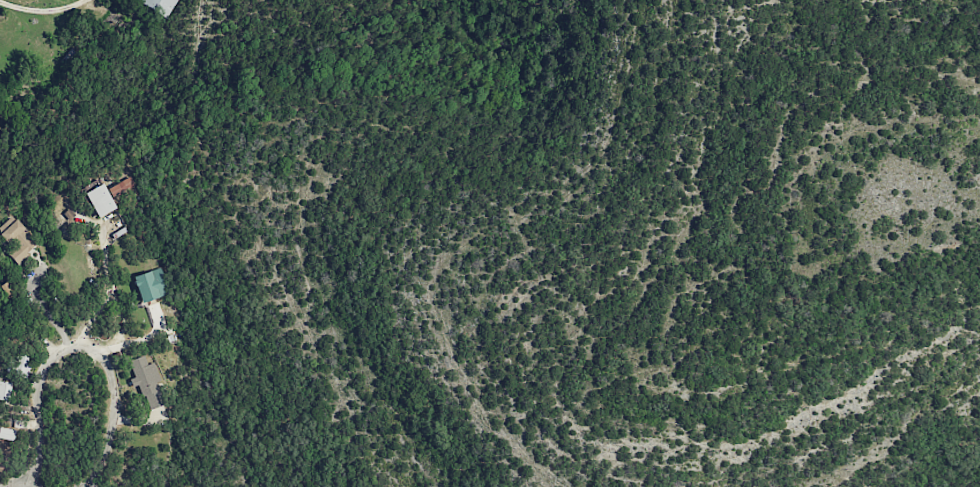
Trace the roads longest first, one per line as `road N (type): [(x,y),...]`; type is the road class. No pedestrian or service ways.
road 1 (residential): [(71,486),(98,469),(114,409),(108,371),(88,347),(58,352),(41,374),(39,446),(25,484),(36,486)]

